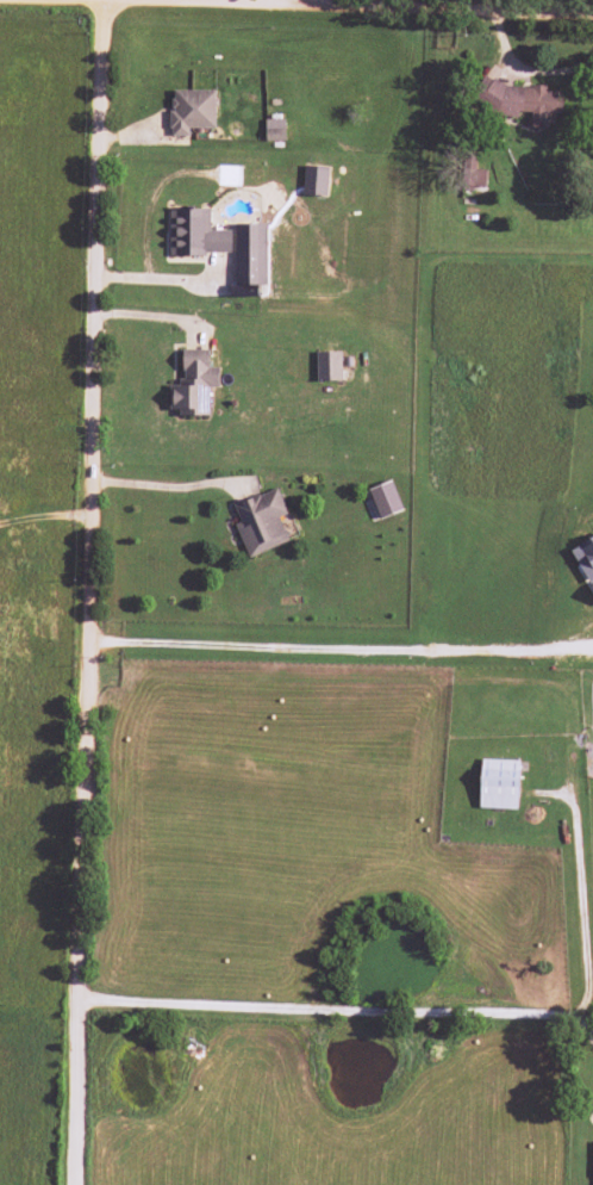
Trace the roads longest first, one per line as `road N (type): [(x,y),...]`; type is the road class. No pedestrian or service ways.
road 1 (residential): [(80,1001),(105,0)]
road 2 (residential): [(592,15),(141,0)]
road 3 (residential): [(69,1184),(80,1001)]

